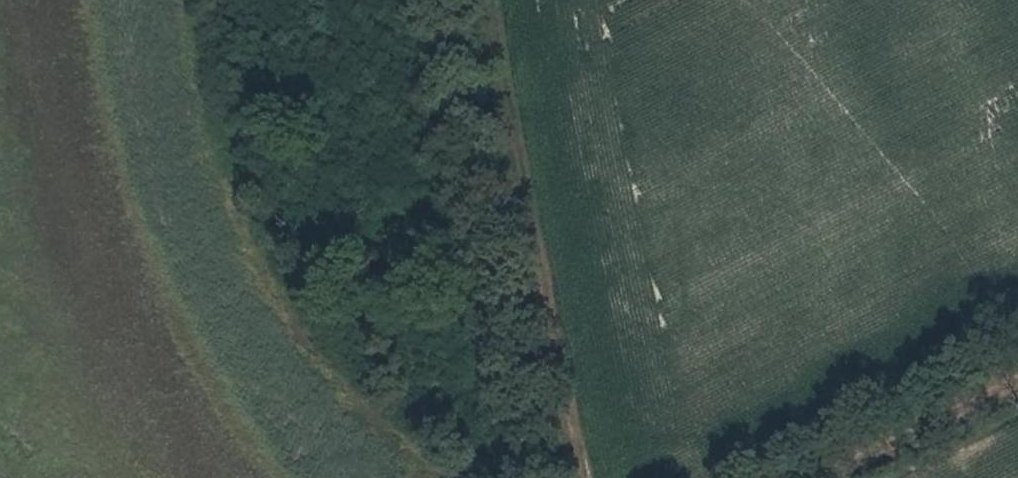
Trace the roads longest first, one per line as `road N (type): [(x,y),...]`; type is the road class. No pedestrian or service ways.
road 1 (track): [(823,477),(1017,382)]

